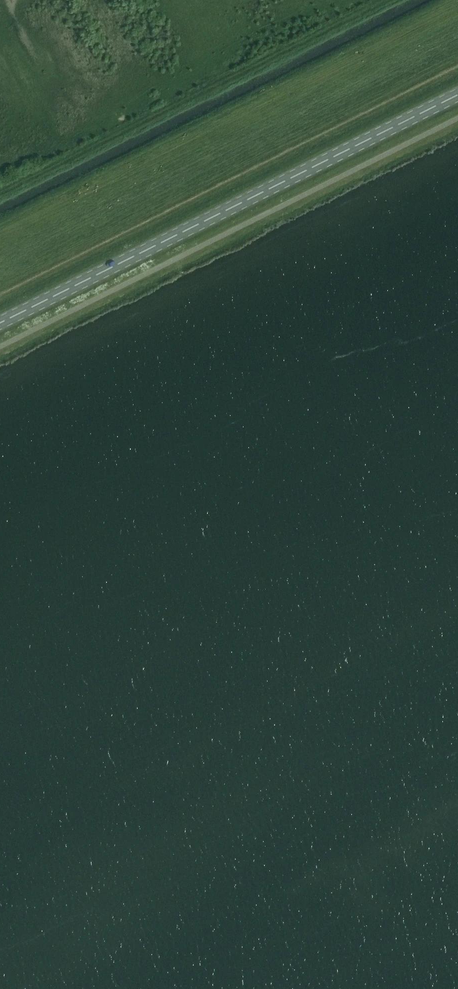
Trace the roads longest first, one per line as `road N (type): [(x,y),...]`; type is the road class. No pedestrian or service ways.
road 1 (primary): [(0,326),(457,98)]

